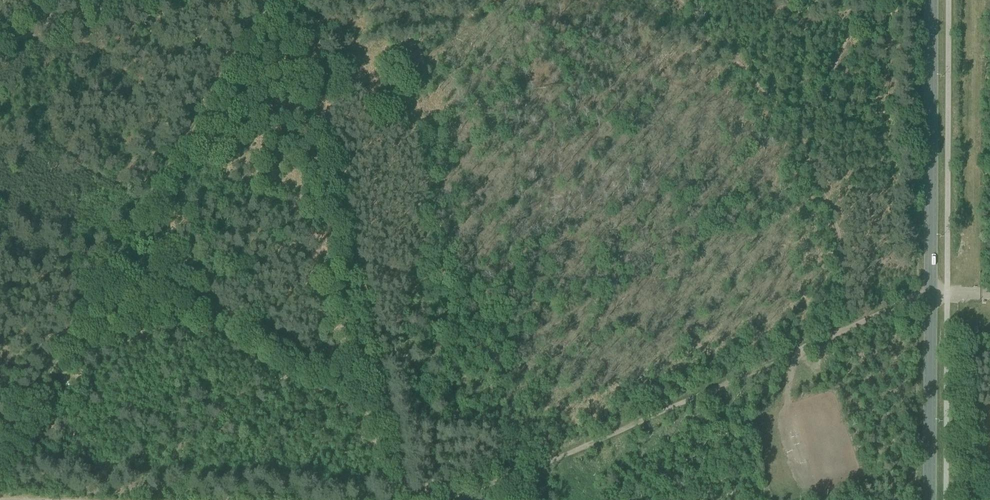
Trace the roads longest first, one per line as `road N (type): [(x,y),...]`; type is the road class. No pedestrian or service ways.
road 1 (track): [(269,0),(0,455)]
road 2 (track): [(297,0),(408,499)]
road 3 (tertiary): [(929,499),(931,0)]
road 4 (track): [(790,355),(459,499)]
road 5 (track): [(930,290),(819,342)]

